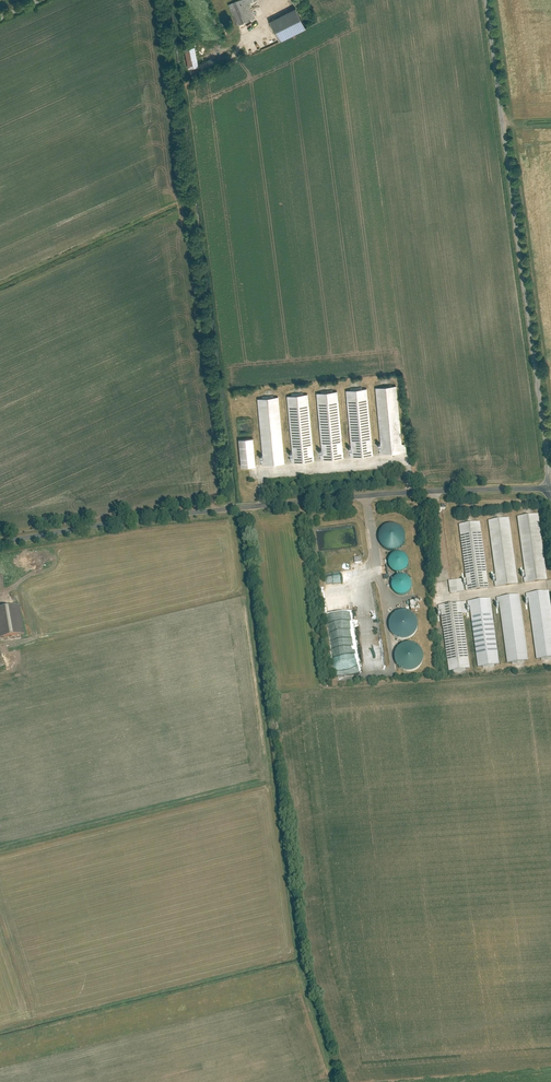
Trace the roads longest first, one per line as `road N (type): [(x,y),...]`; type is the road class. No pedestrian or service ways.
road 1 (tertiary): [(0,542),(247,506),(550,489)]
road 2 (unclassified): [(486,0),(550,489)]

